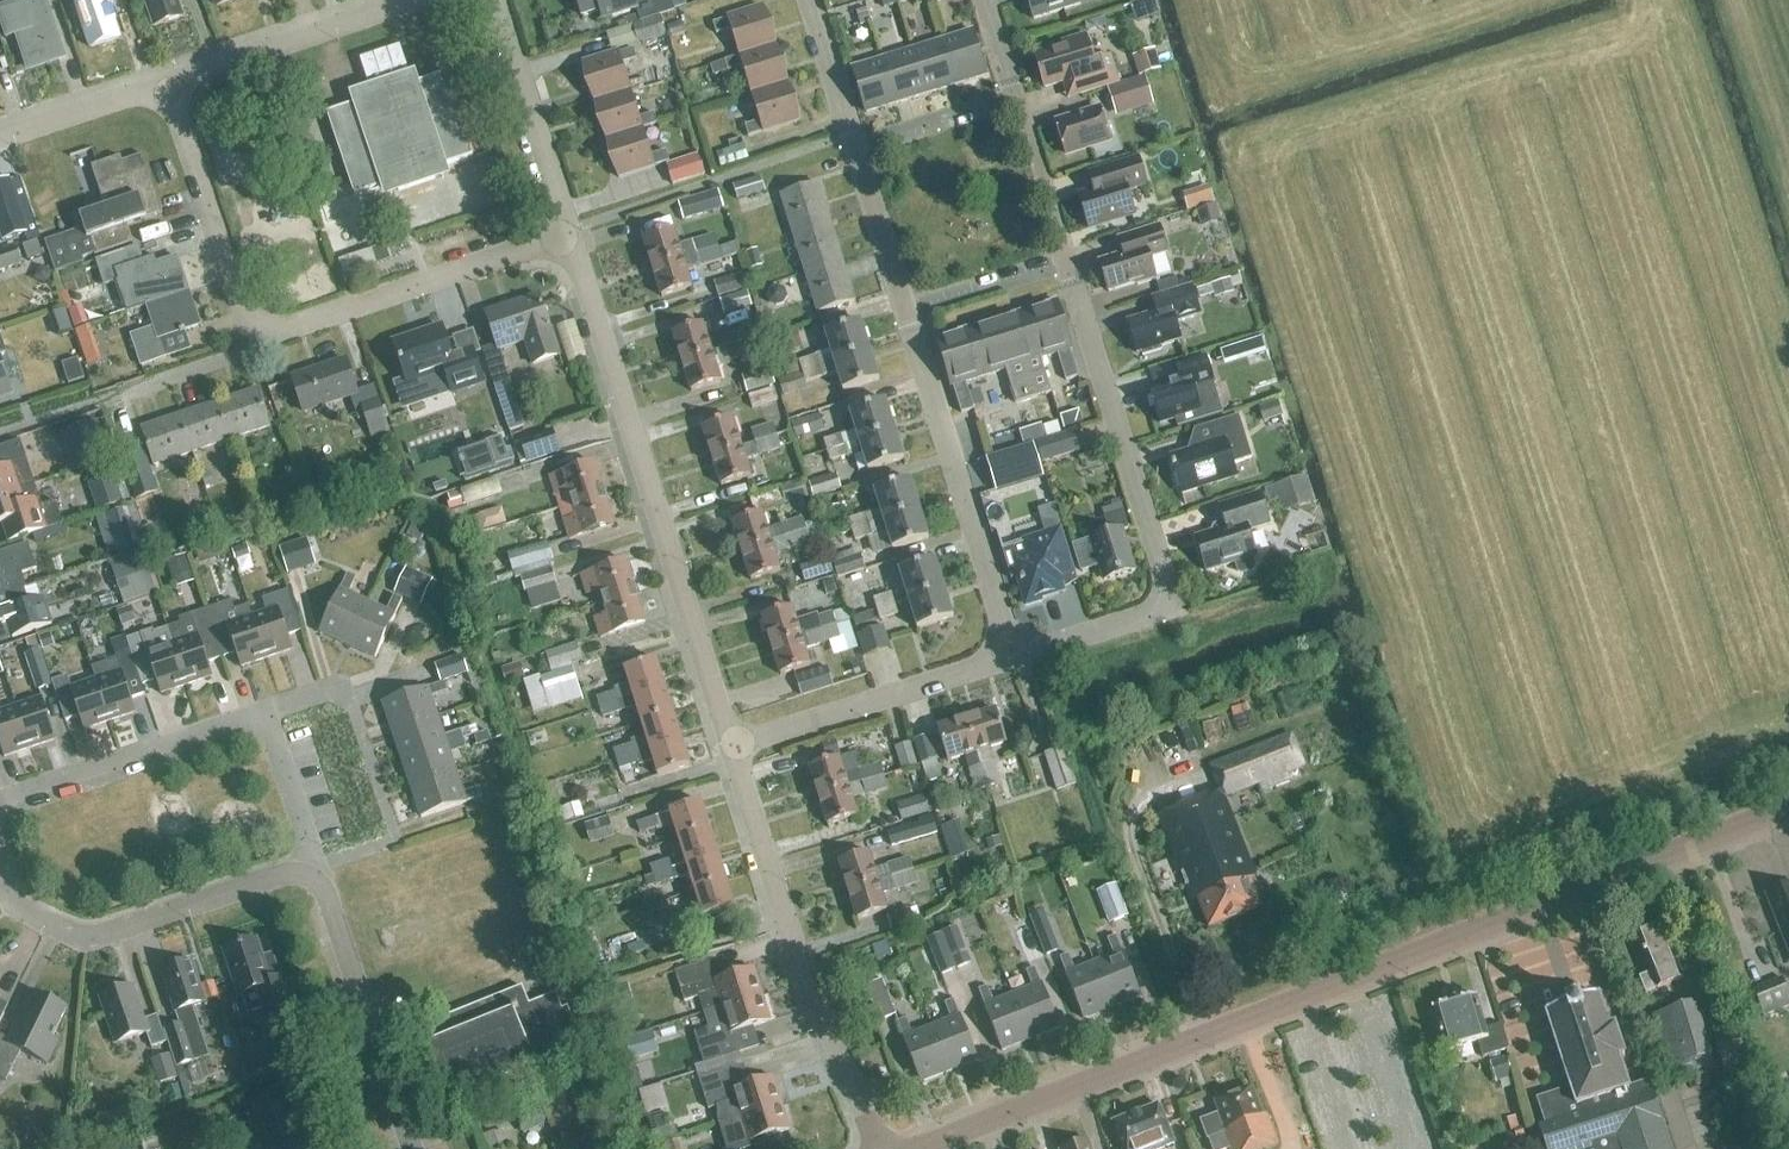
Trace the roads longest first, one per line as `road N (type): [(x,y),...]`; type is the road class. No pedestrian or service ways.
road 1 (tertiary): [(941,1148),(1788,807)]
road 2 (unclassified): [(733,748),(561,230)]
road 3 (unclassified): [(1011,657),(1174,606),(1066,267)]
road 4 (unclassified): [(328,870),(282,716),(8,804)]
road 5 (unclassified): [(878,1148),(787,923),(733,748)]
road 6 (unclassified): [(328,870),(102,935),(50,904),(15,857),(8,804)]
road 7 (unclassified): [(1011,657),(906,320)]
road 8 (unclassified): [(243,335),(561,230)]
road 9 (unclassified): [(733,748),(1011,657)]
road 10 (unclassified): [(415,1148),(328,870)]
road 11 (unclassified): [(243,335),(165,80)]
road 12 (unclassified): [(165,80),(415,0)]
road 13 (unclassified): [(561,230),(487,0)]
road 14 (unclassified): [(906,320),(855,150)]
road 15 (unclassified): [(0,138),(165,80)]
road 16 (unclassified): [(1066,267),(1019,99)]
road 17 (unclassified): [(855,150),(1019,99)]
road 18 (unclassified): [(906,320),(1066,267)]
road 19 (unclassified): [(855,150),(806,0)]
road 20 (unclassified): [(103,384),(243,335)]

